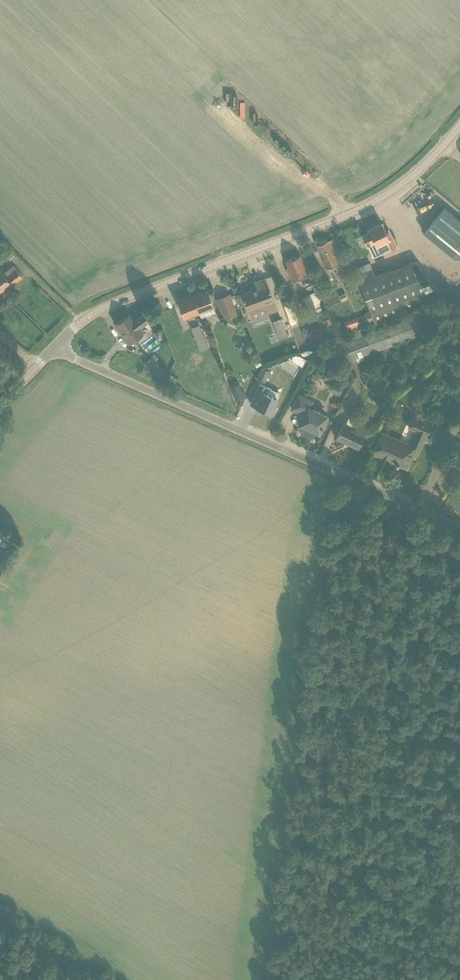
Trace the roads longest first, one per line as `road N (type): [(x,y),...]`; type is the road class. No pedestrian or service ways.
road 1 (tertiary): [(56,347),(109,305),(368,205),(424,166),(459,125)]
road 2 (unclassified): [(459,527),(56,347)]
road 3 (track): [(419,979),(372,942),(459,956)]

